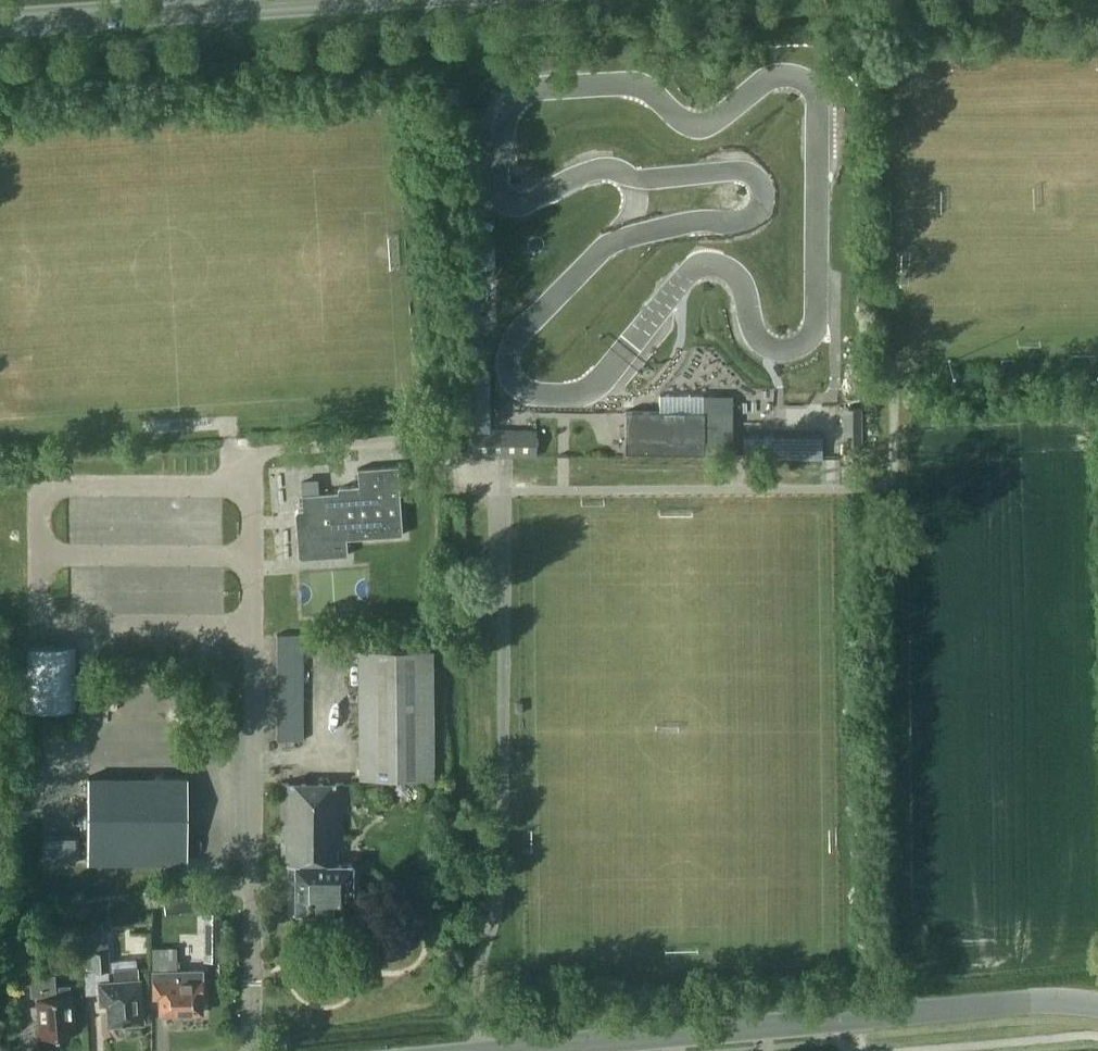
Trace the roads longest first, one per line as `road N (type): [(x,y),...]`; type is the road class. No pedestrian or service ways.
road 1 (tertiary): [(497,1050),(1046,1000),(1097,1006)]
road 2 (primary): [(0,25),(353,0)]

